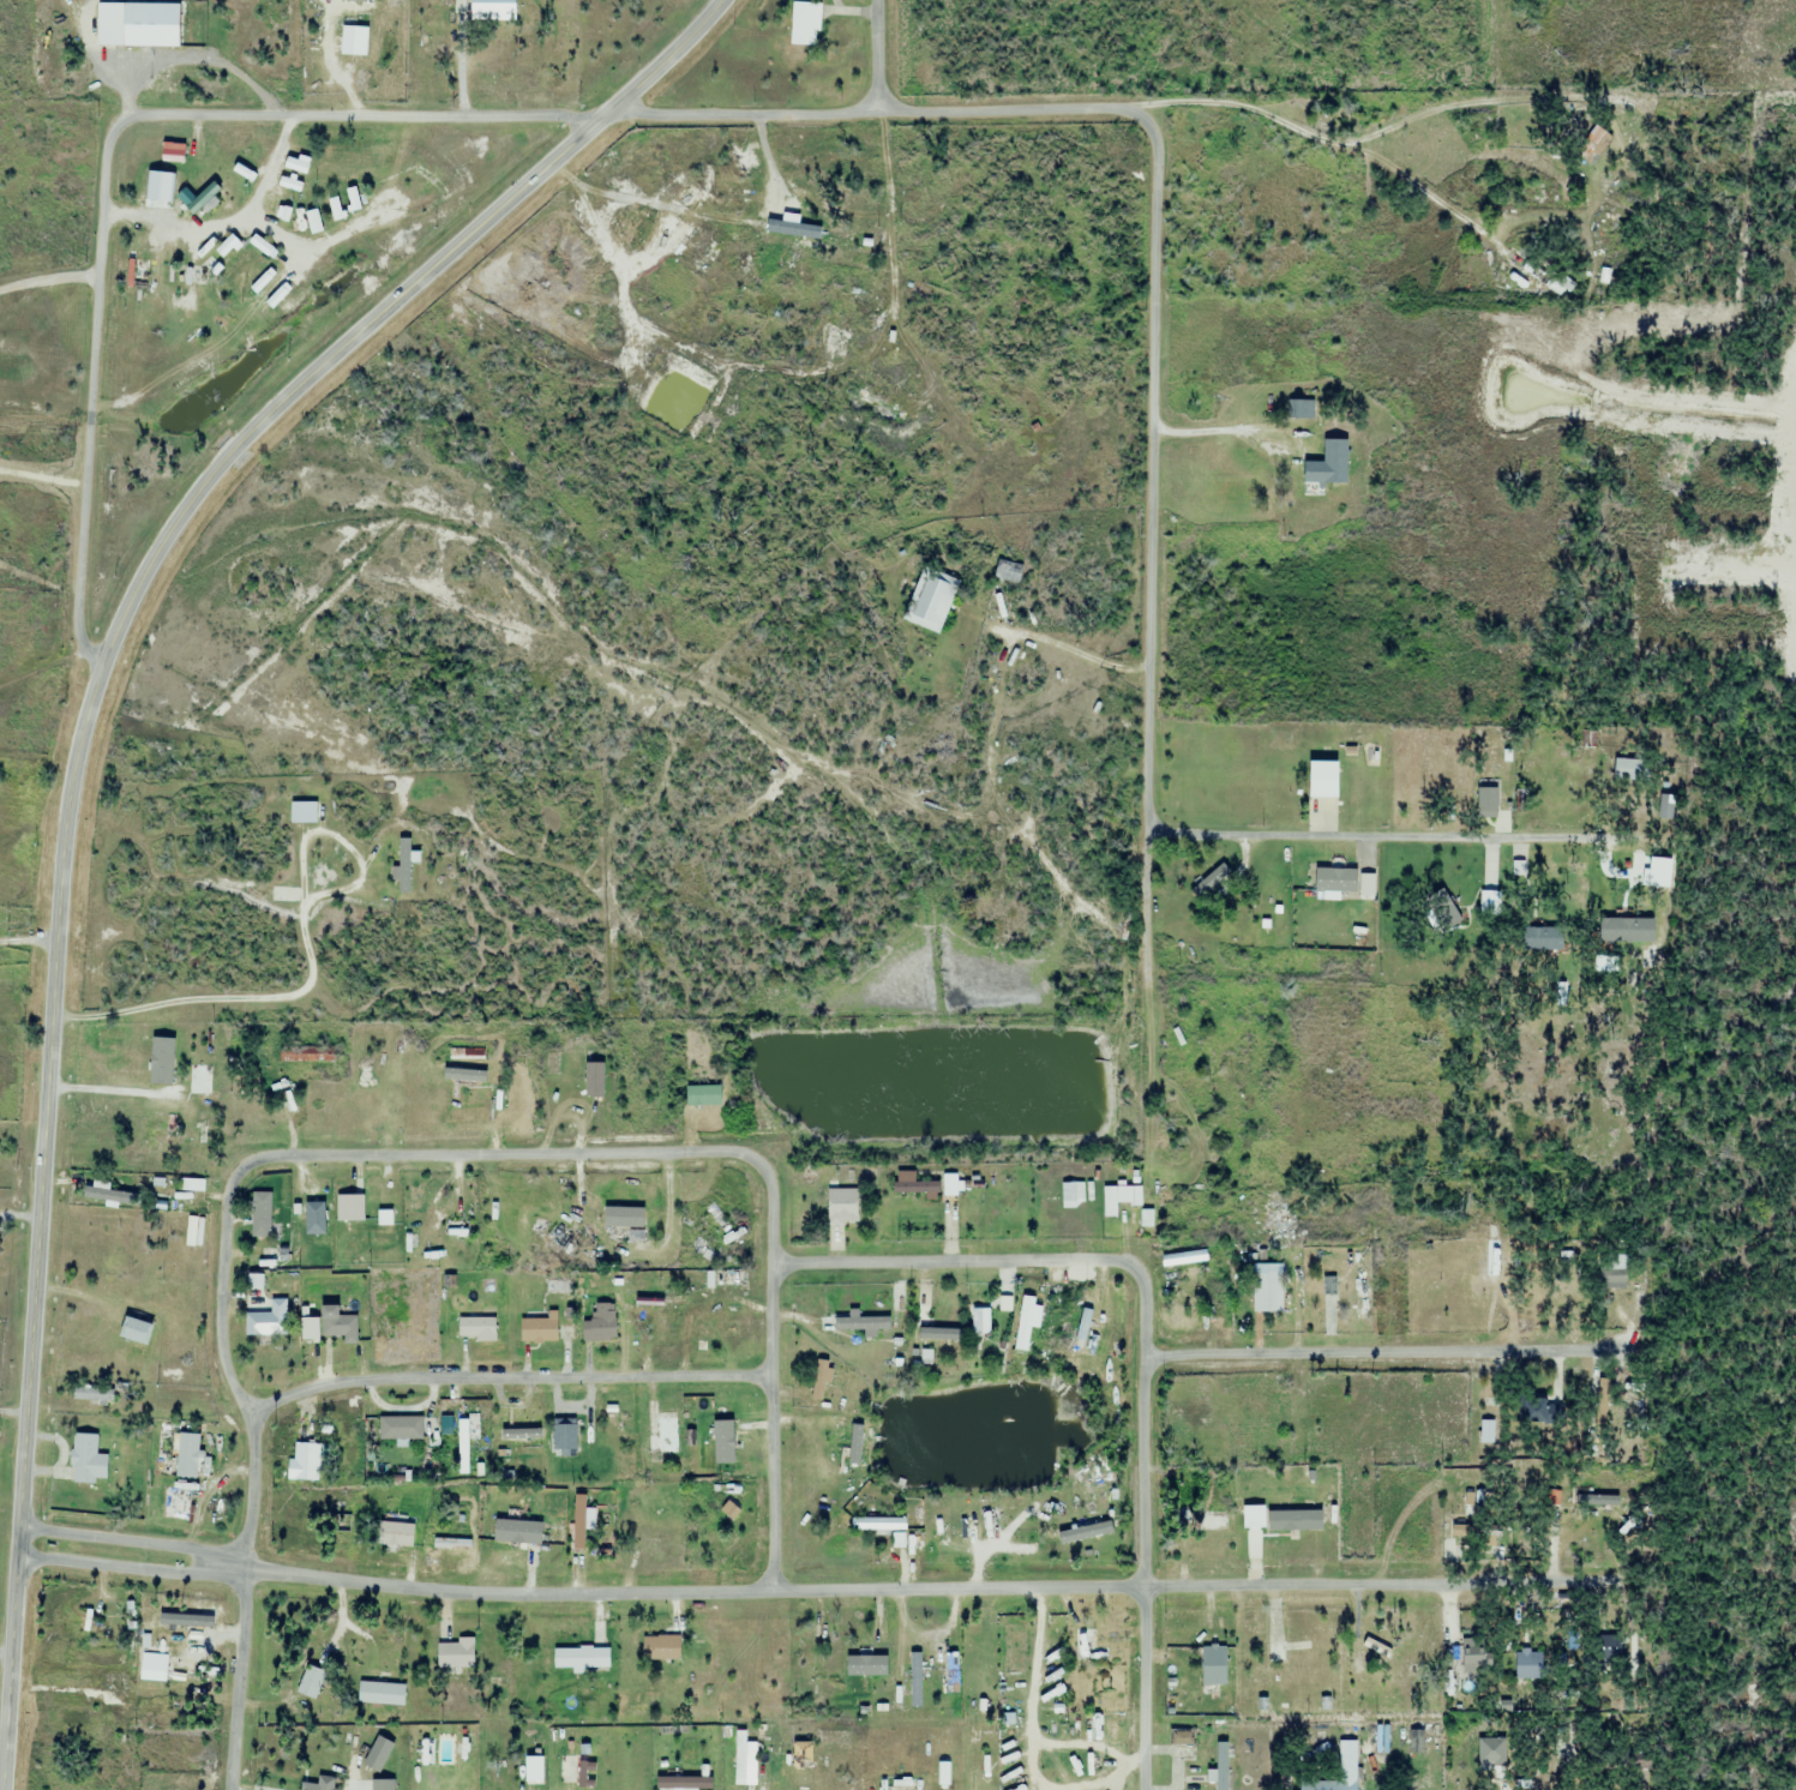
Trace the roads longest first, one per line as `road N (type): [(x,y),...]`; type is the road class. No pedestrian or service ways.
road 1 (tertiary): [(719,0),(612,109),(265,407),(170,525),(103,660),(68,786),(59,861),(1,1789)]
road 2 (residential): [(1443,1584),(456,1593),(246,1569),(194,1551),(16,1538)]
road 3 (residential): [(1145,975),(1157,131),(1112,106),(612,109)]
road 4 (residential): [(612,109),(120,119),(108,149),(77,630),(84,649),(103,660)]
road 5 (residential): [(773,1591),(774,1185),(761,1164),(725,1151),(293,1153),(246,1163)]
road 6 (residential): [(230,1789),(252,1414),(226,1369),(222,1332),(227,1211),(246,1163)]
road 7 (residential): [(252,1414),(332,1380),(771,1376)]
road 8 (residential): [(1149,1357),(1145,1278),(1115,1260),(773,1265)]
road 9 (residential): [(1112,106),(1236,107),(1386,160),(1509,262)]
road 10 (residential): [(1144,1789),(1149,1357)]
road 11 (residential): [(1563,1348),(1149,1357)]
road 12 (residential): [(1556,840),(1194,835),(1167,831),(1147,817)]
road 13 (residential): [(1795,410),(1795,560)]
road 14 (residential): [(1671,559),(1795,560)]

